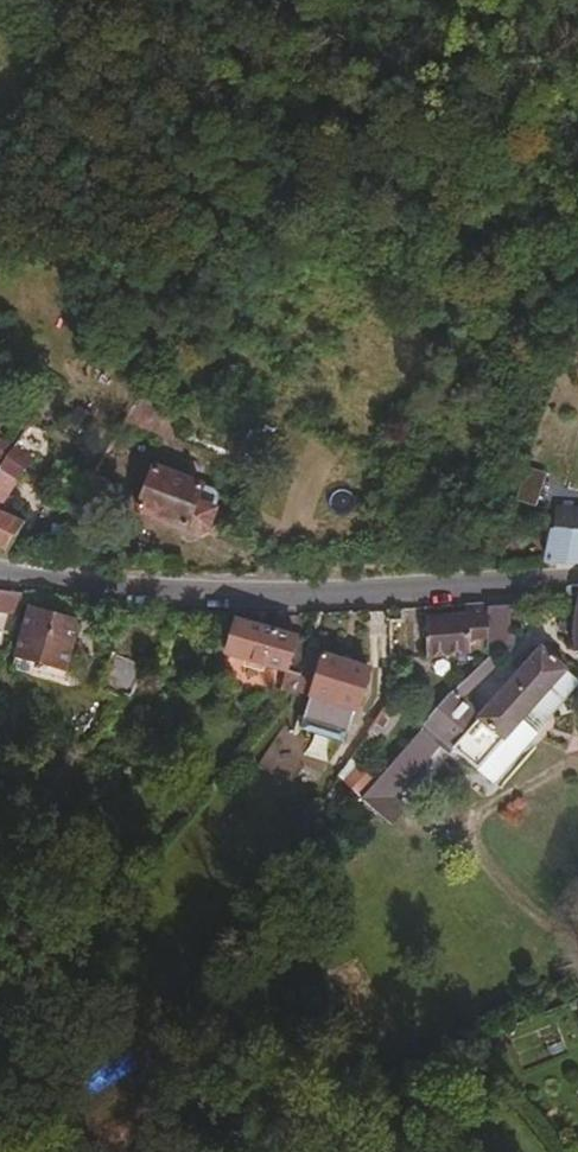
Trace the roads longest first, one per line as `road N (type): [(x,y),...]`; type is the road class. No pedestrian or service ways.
road 1 (residential): [(0,571),(223,589),(577,581)]

